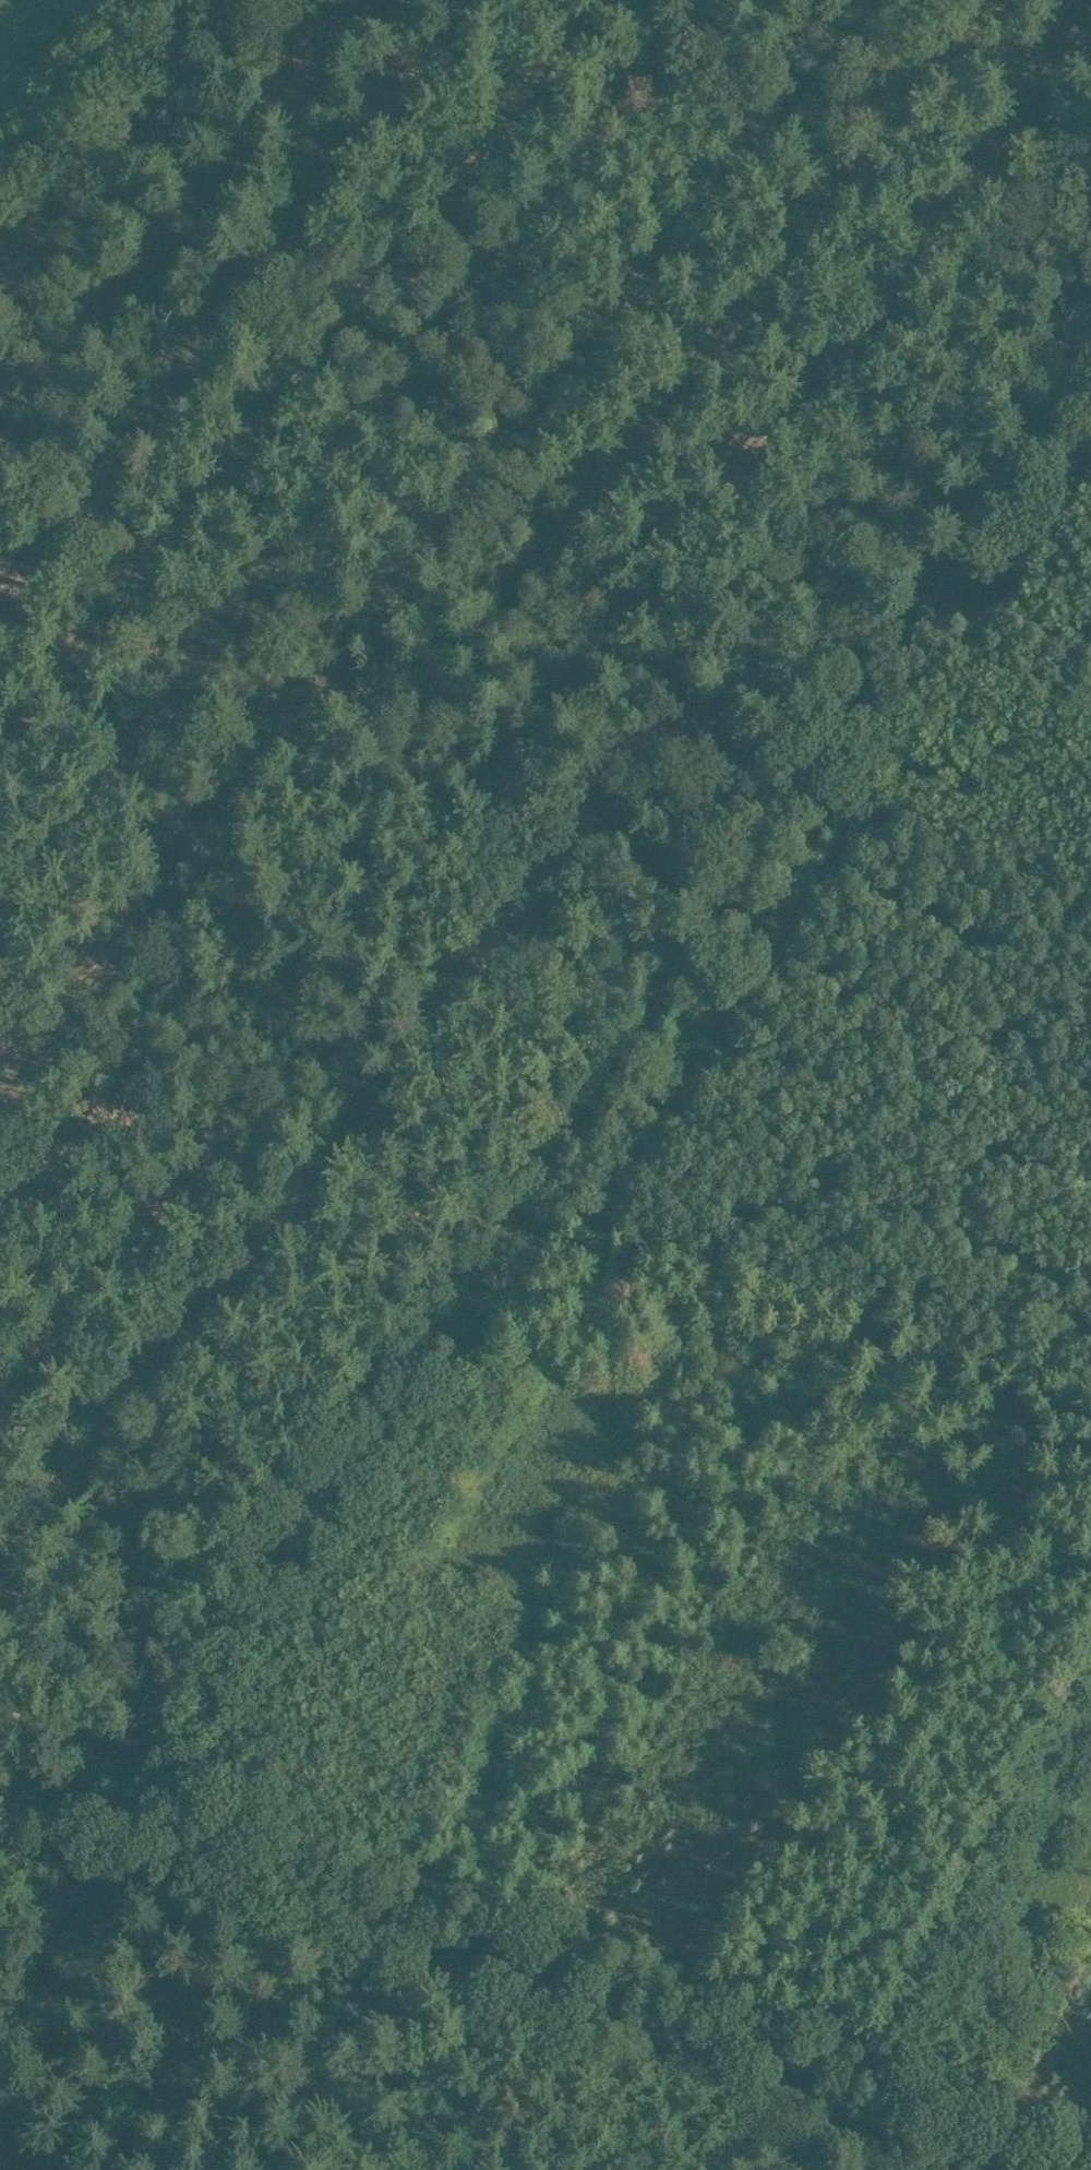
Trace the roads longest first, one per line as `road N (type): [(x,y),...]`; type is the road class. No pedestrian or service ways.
road 1 (track): [(0,2013),(106,1821),(699,916)]
road 2 (track): [(0,1776),(989,2169)]

